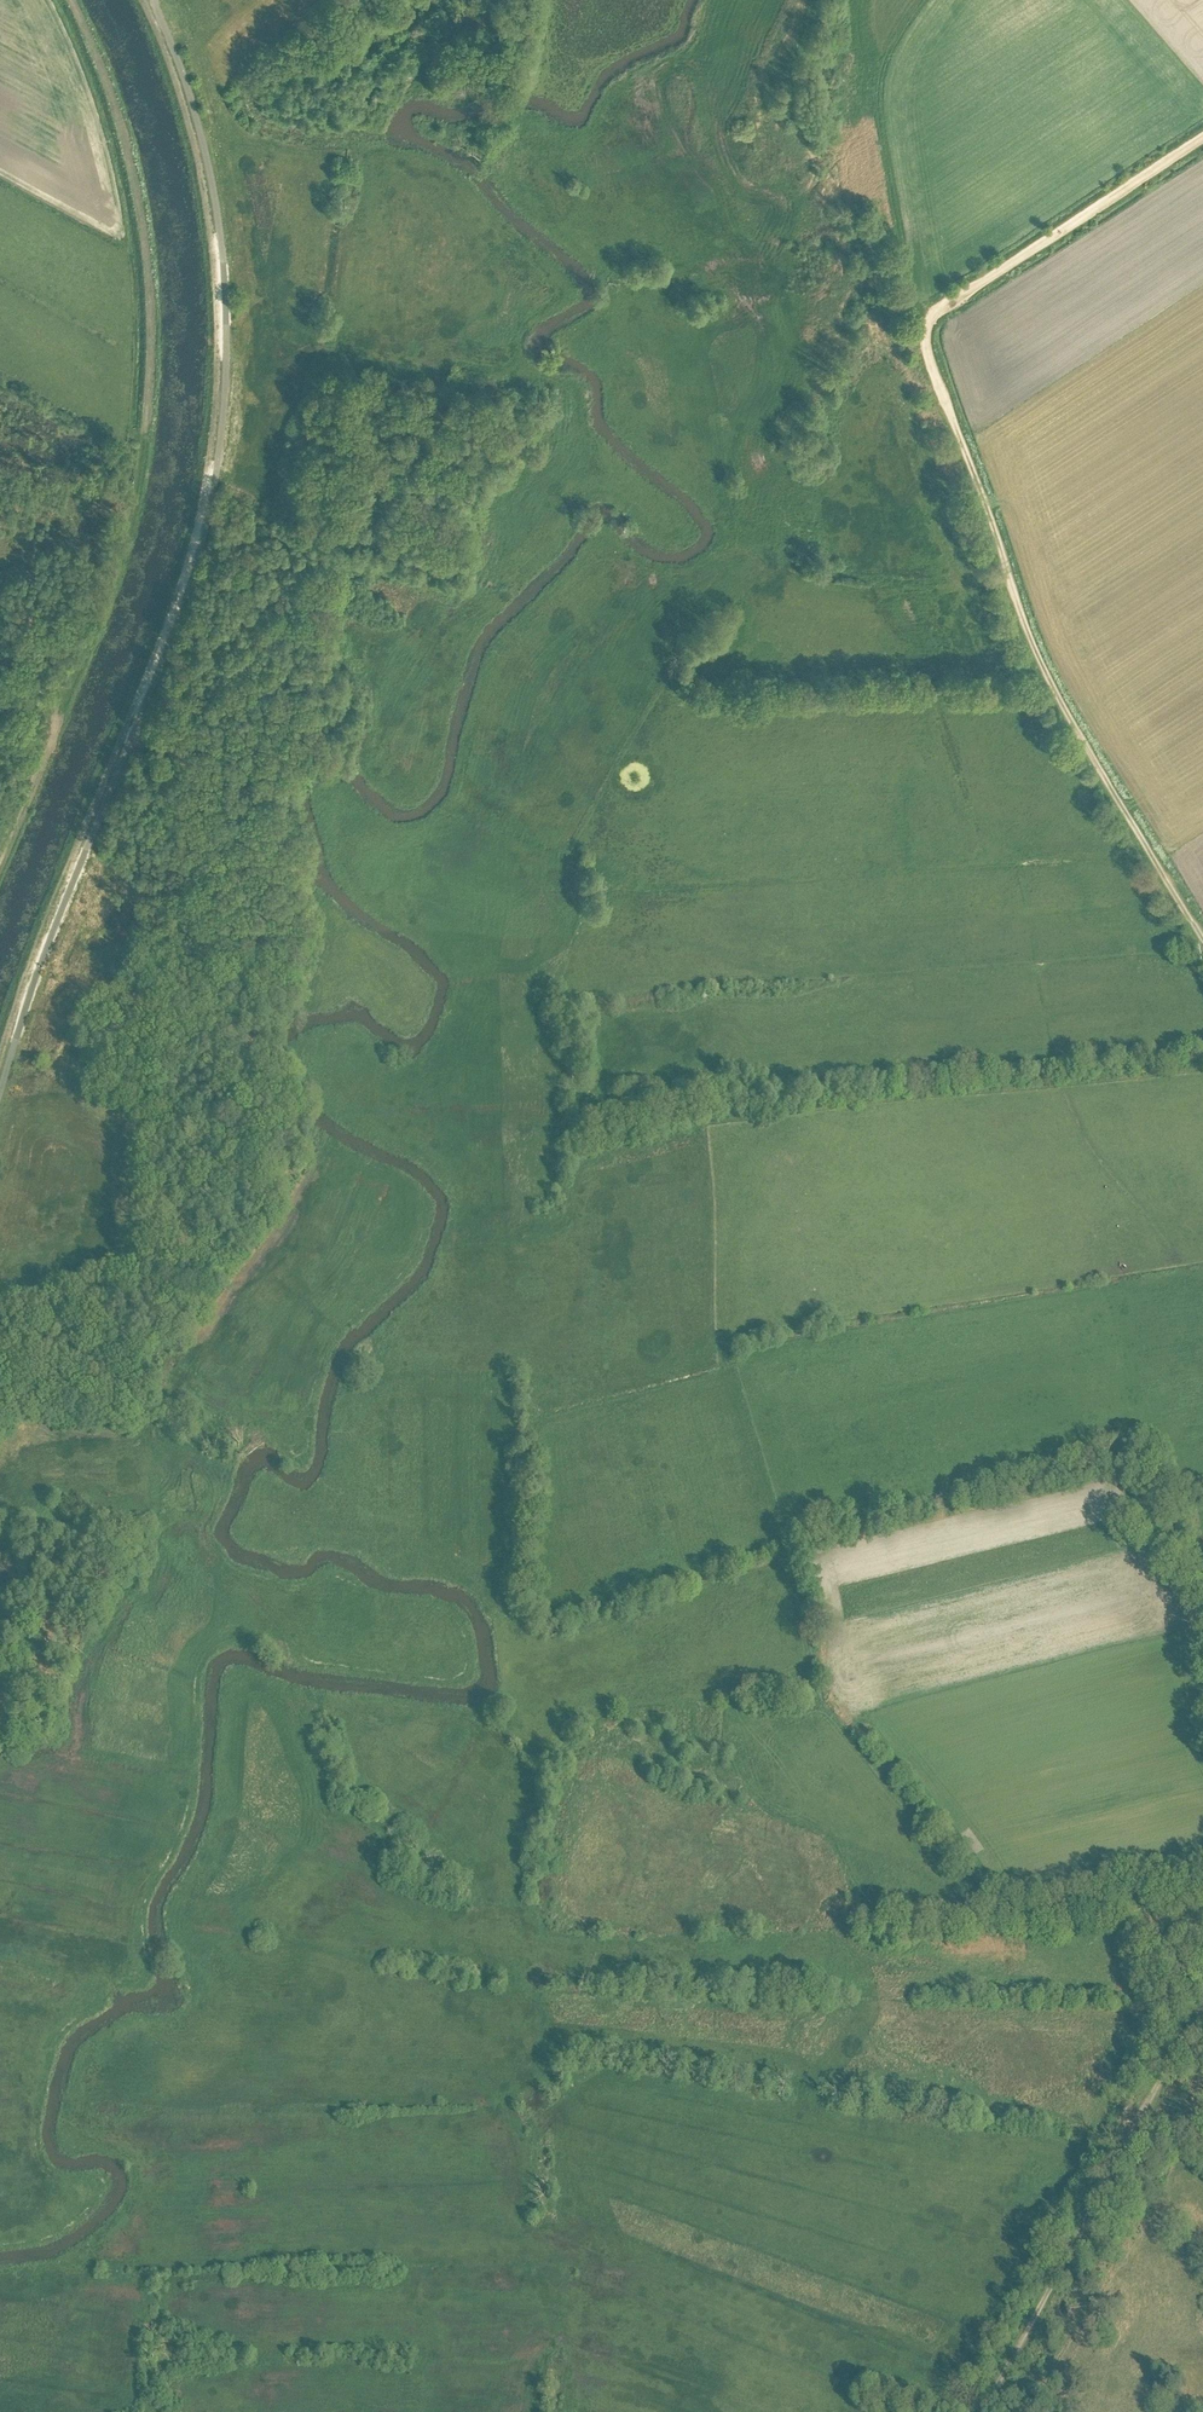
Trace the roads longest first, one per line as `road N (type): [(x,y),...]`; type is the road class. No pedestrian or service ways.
road 1 (unclassified): [(154,0),(186,83),(220,242),(226,320),(213,489),(167,646),(72,879),(0,1088)]
road 2 (track): [(1202,935),(1036,655),(928,358),(926,333),(949,301),(1202,137)]
road 3 (track): [(1202,1588),(1147,1509),(1132,1458),(827,1532)]
road 4 (track): [(1202,2009),(985,2411)]
road 5 (track): [(926,333),(893,228),(881,120),(891,61),(929,0)]
road 6 (track): [(140,454),(116,567),(62,704)]
road 7 (track): [(62,704),(0,854)]
road 8 (track): [(863,596),(1011,582)]
road 9 (track): [(1202,1901),(1150,1925),(1202,1993)]

